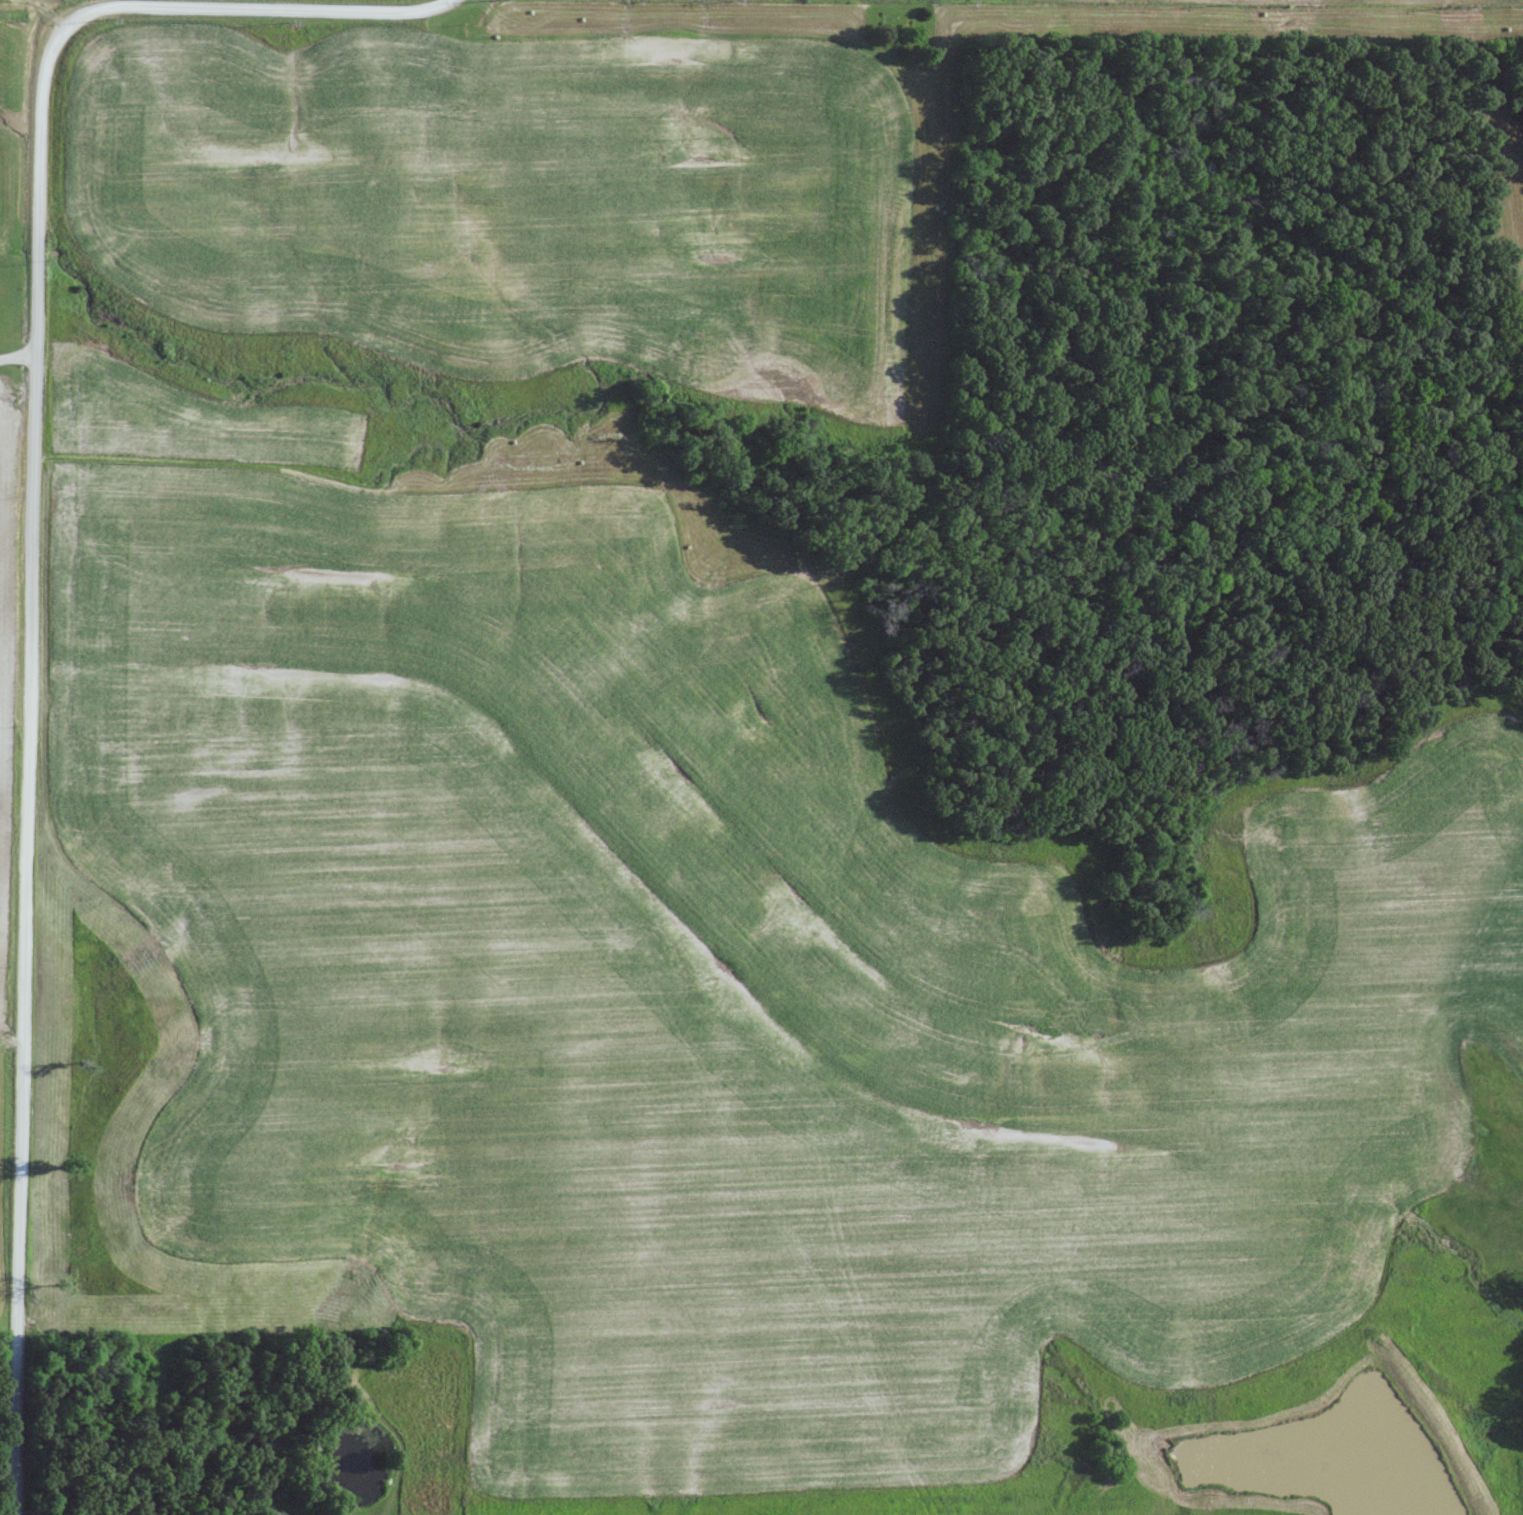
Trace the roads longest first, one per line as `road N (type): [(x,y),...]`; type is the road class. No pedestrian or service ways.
road 1 (residential): [(13,1514),(44,62),(64,29),(93,11),(409,13),(452,0)]

